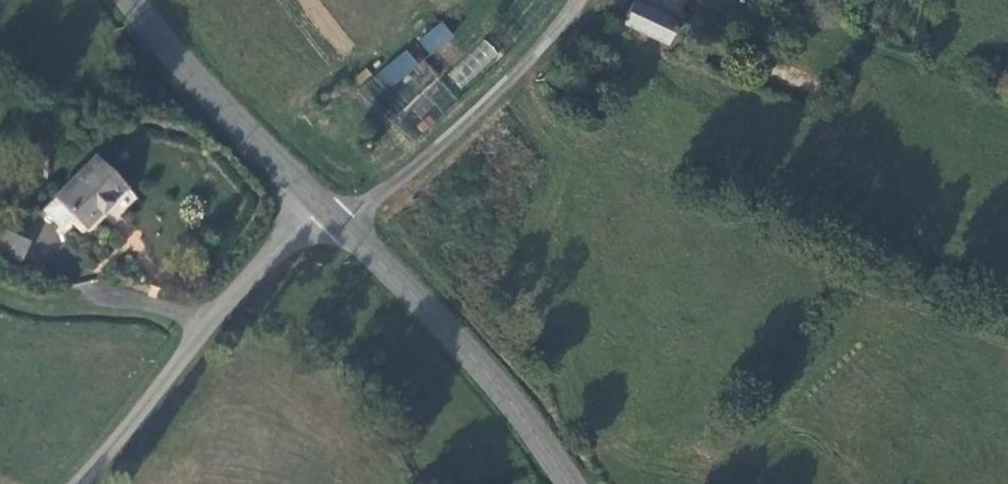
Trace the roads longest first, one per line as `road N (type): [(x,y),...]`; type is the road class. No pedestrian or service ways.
road 1 (unclassified): [(80,483),(210,322),(322,207)]
road 2 (secondary): [(342,226),(522,416),(569,483)]
road 3 (unclassified): [(342,226),(472,118),(580,0)]
road 4 (secondary): [(131,0),(225,112),(322,207)]

